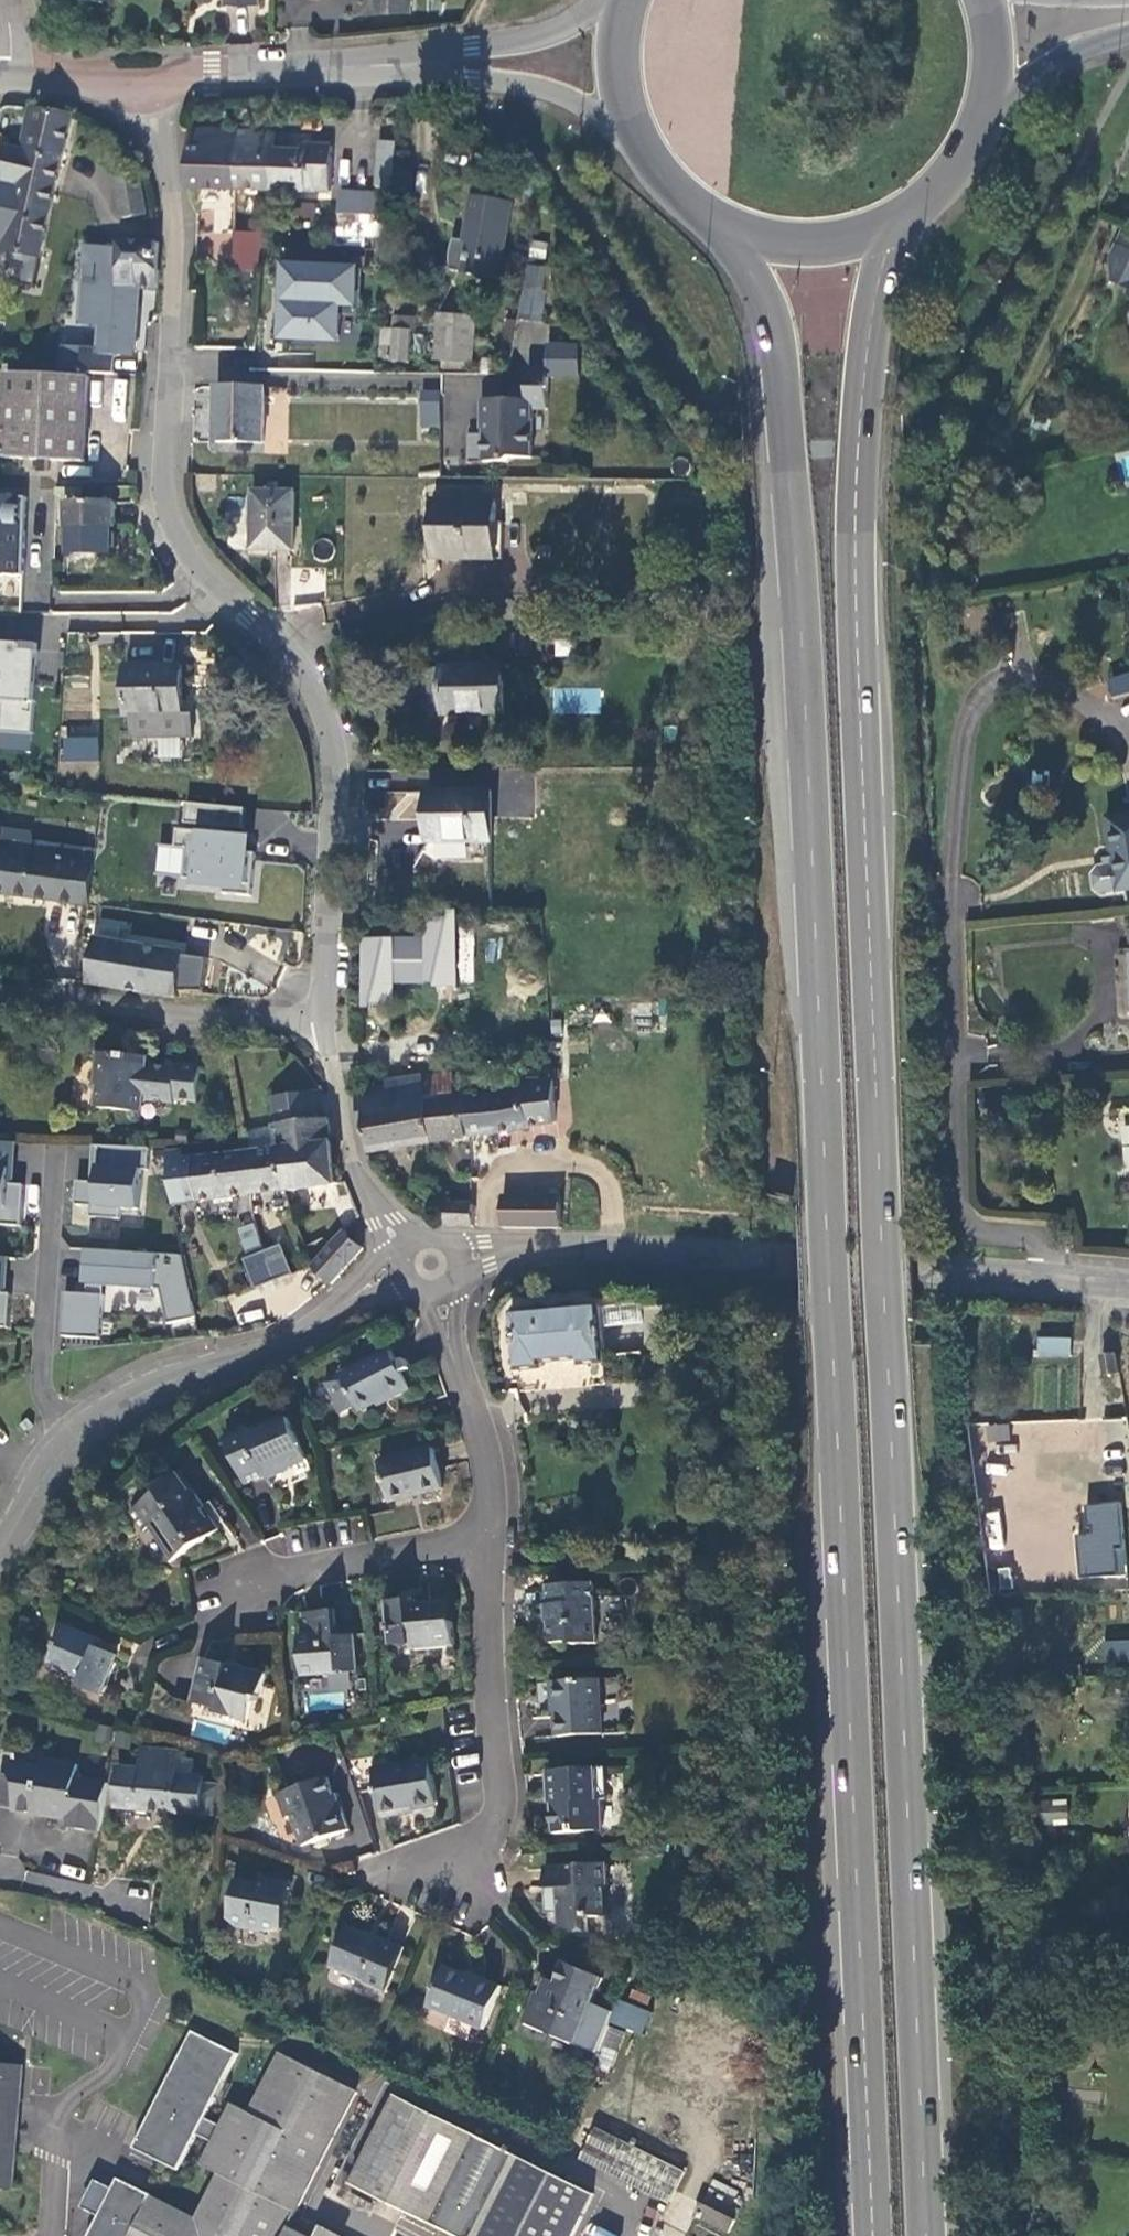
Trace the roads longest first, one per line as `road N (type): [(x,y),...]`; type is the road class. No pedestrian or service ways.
road 1 (trunk): [(924,2235),(861,656),(868,370),(898,224)]
road 2 (trunk): [(729,234),(768,314),(806,653),(872,2235)]
road 3 (residential): [(147,91),(175,237),(168,509),(204,572),(310,682),(329,733),(335,792),(324,1022)]
road 4 (residential): [(460,1260),(560,1245),(1048,1280)]
road 5 (residential): [(1048,1280),(1033,1240),(974,1234),(961,1220),(956,960),(966,908),(986,897)]
road 6 (residential): [(403,1271),(274,1349),(154,1387),(98,1417),(64,1449)]
road 7 (residential): [(488,1548),(499,1805),(468,1881)]
road 8 (unclassified): [(324,1022),(0,992)]
road 9 (residential): [(53,1148),(36,1387),(64,1449)]
road 10 (unclassified): [(382,66),(543,99),(633,144)]
road 11 (residential): [(443,1294),(448,1340),(484,1444),(488,1548)]
road 12 (residential): [(324,1022),(352,1168),(410,1247)]
road 13 (unclassified): [(608,0),(539,37),(382,66)]
road 14 (unclassified): [(147,91),(228,74),(382,66)]
road 15 (residential): [(283,1580),(488,1548)]
road 16 (primary): [(981,127),(1078,52),(1128,31)]
road 17 (primary): [(729,234),(815,249),(898,224)]
road 18 (primary): [(623,0),(613,67),(633,144)]
road 19 (primary): [(633,144),(690,212),(729,234)]
road 20 (unclassified): [(15,79),(147,91)]
road 21 (primary): [(898,224),(961,166),(981,127)]
road 22 (primary): [(981,127),(993,75),(982,0)]

